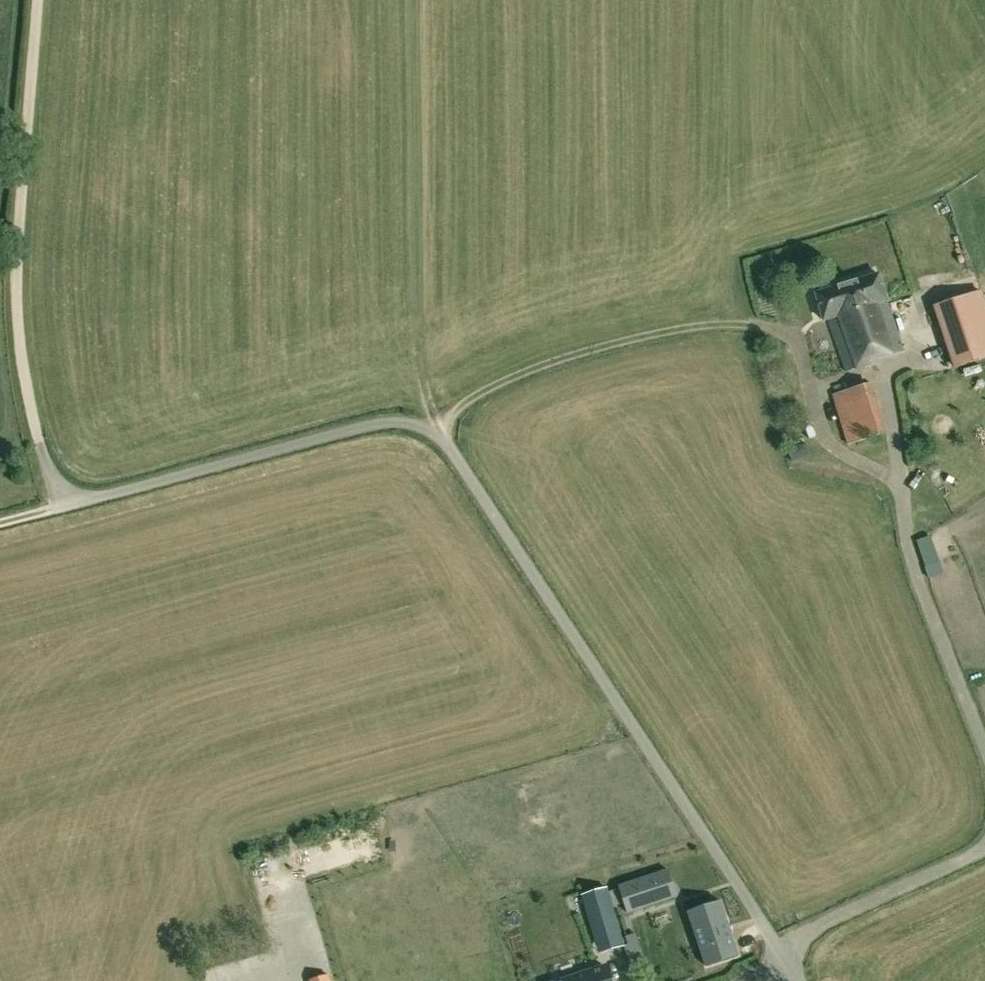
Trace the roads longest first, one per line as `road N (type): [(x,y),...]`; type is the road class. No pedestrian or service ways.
road 1 (unclassified): [(64,505),(292,441),(393,420),(421,424),(456,455),(785,959)]
road 2 (track): [(0,523),(64,505),(39,437),(16,309),(36,0)]
road 3 (track): [(437,434),(457,408),(528,370),(654,333),(742,323),(780,335),(797,357),(825,439),(843,453),(893,463)]
road 4 (unclassified): [(984,750),(904,542),(893,463)]
road 5 (unclassified): [(785,959),(844,913),(984,843)]

